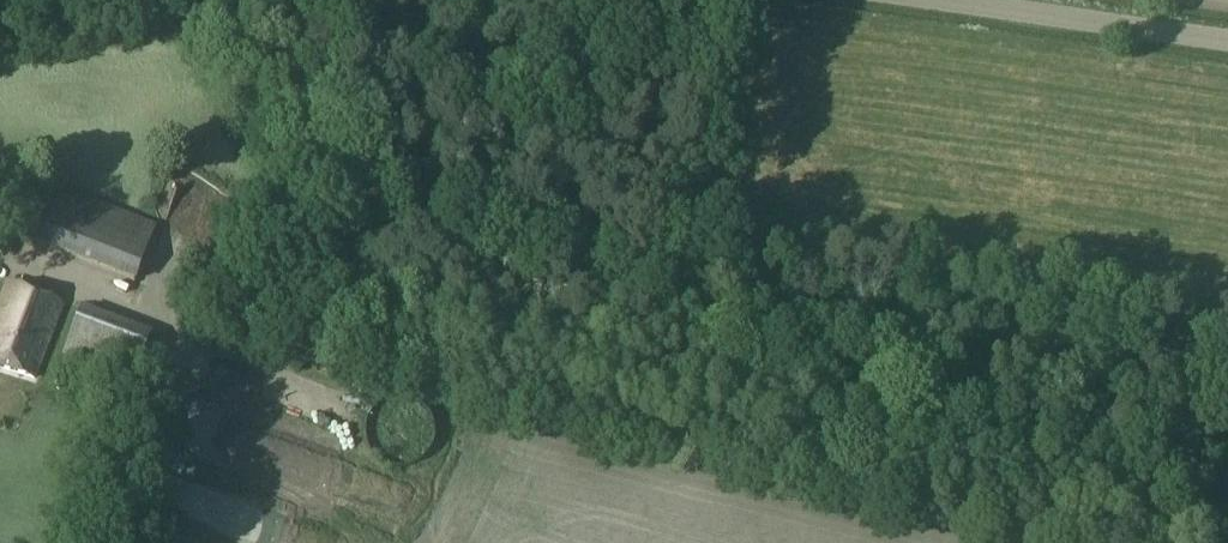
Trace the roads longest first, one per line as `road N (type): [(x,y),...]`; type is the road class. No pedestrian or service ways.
road 1 (track): [(706,0),(514,84),(338,185),(182,303),(107,542)]
road 2 (unclassified): [(901,0),(1227,45)]

